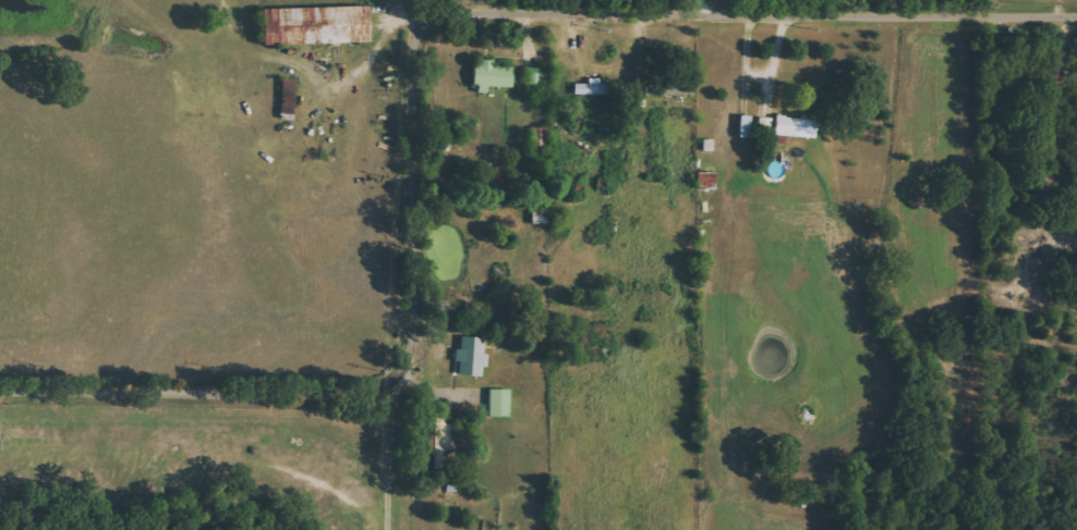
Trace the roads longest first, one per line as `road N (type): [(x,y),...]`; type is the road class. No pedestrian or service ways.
road 1 (residential): [(0,390),(341,394),(399,377),(413,349),(414,58),(434,22),(471,13),(1076,17)]

